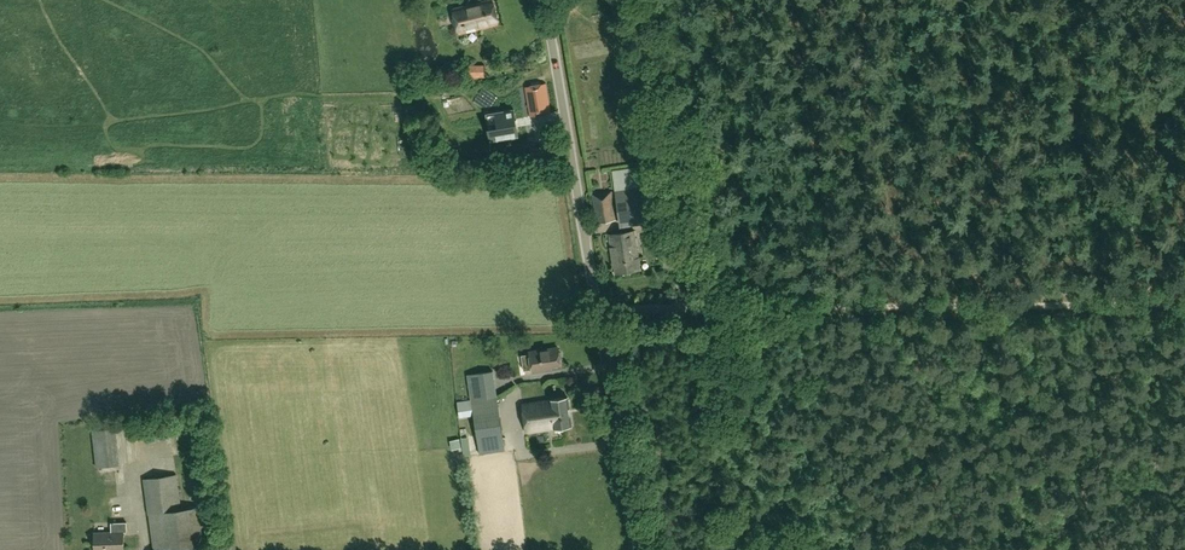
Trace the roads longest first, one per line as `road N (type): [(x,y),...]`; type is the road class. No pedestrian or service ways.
road 1 (track): [(597,311),(1184,304)]
road 2 (unclassified): [(640,549),(545,0)]

